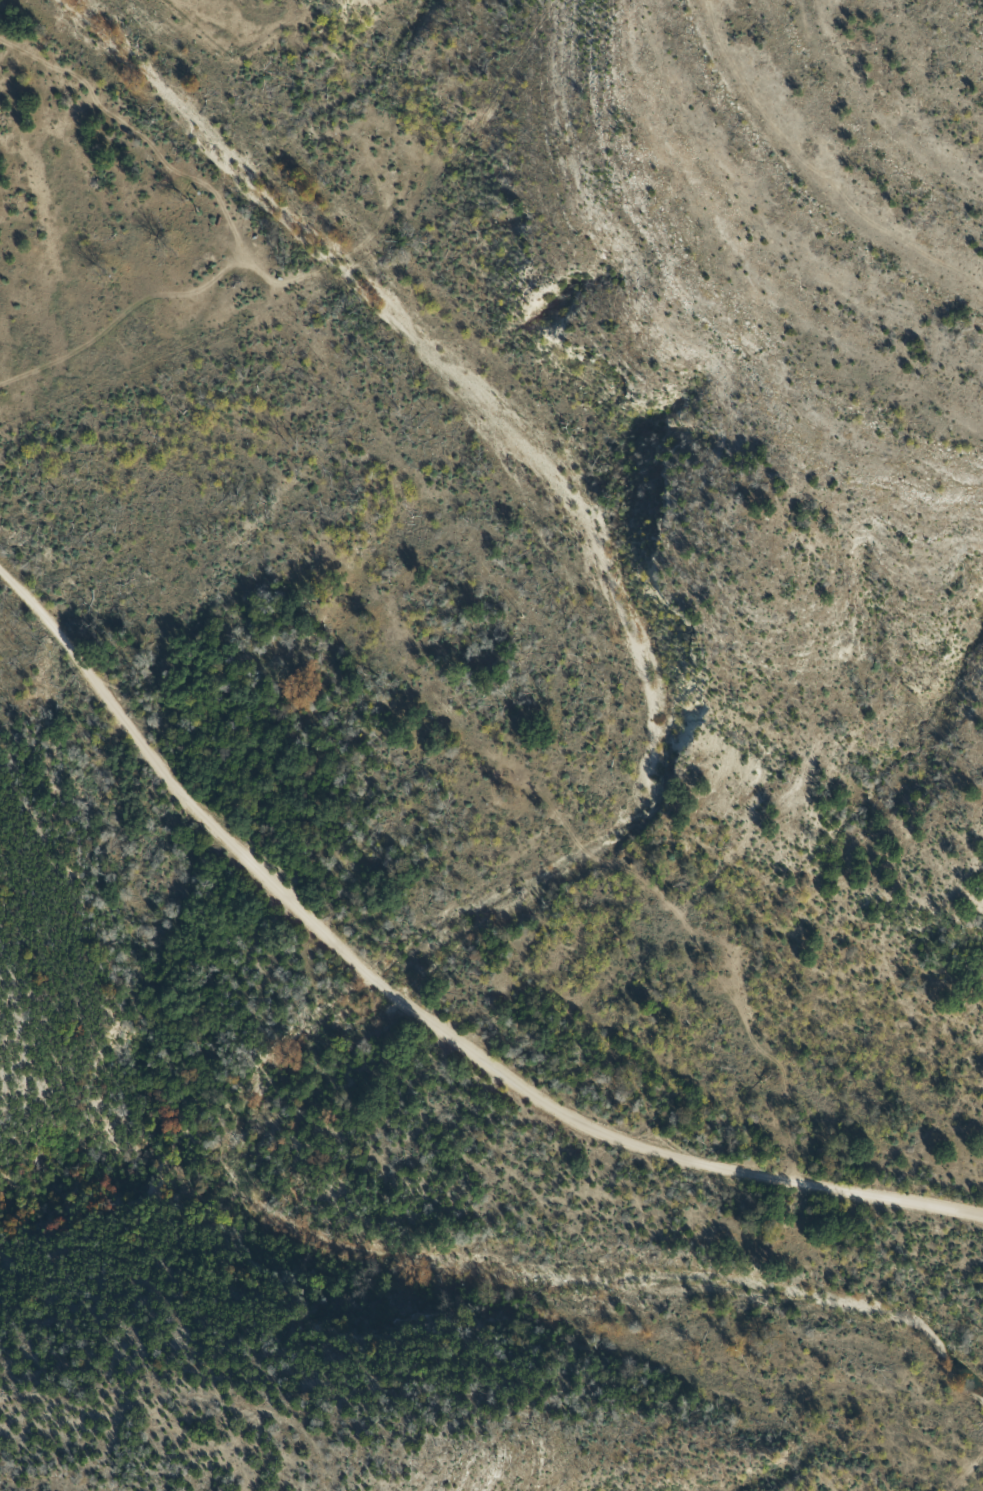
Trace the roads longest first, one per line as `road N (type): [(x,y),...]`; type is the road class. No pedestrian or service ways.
road 1 (residential): [(982,1237),(652,1141),(553,1096),(322,932),(36,660),(0,609)]

